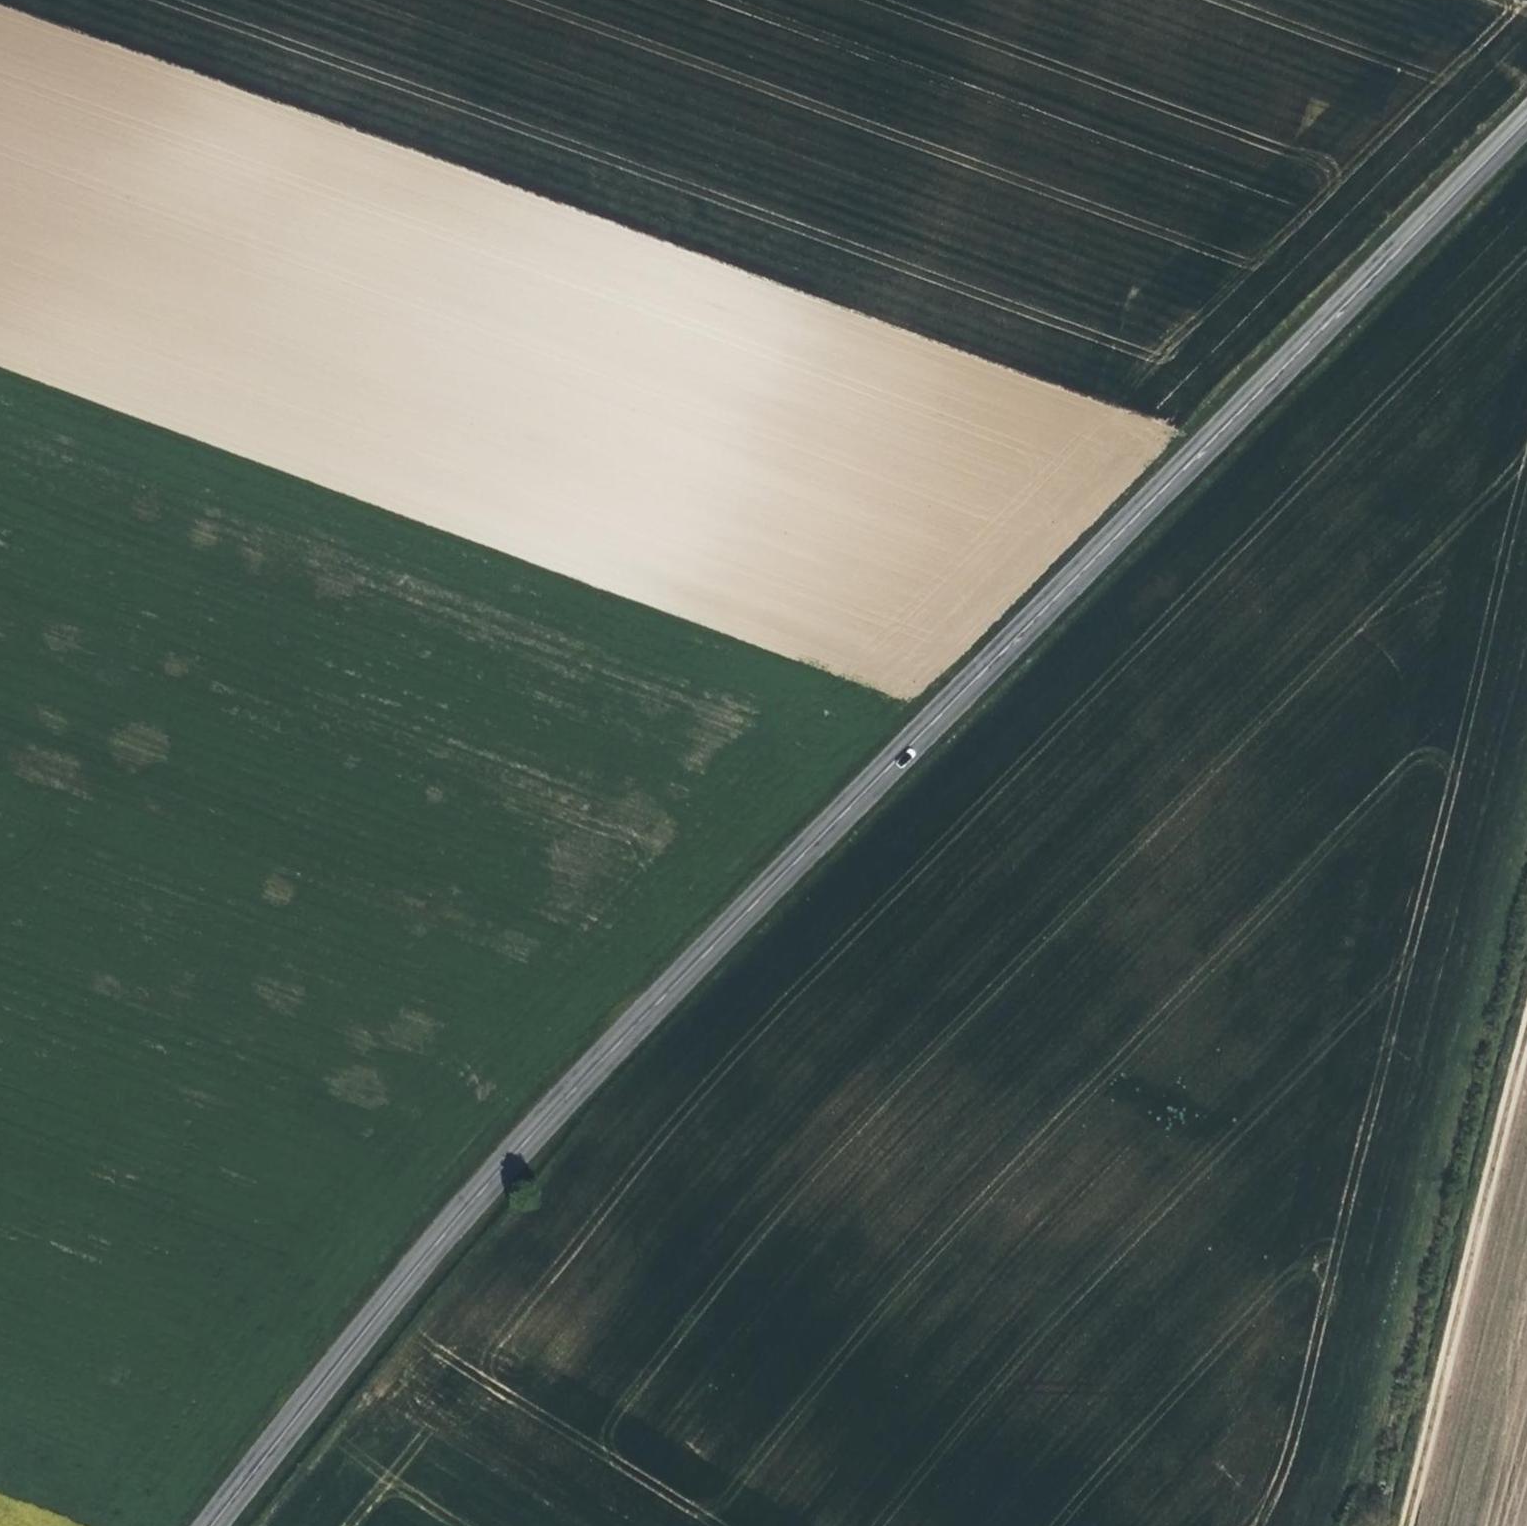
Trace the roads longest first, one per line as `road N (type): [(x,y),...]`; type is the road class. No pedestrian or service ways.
road 1 (tertiary): [(1526,121),(462,1199),(211,1525)]
road 2 (track): [(649,1010),(553,959),(0,760)]
road 3 (track): [(1526,1032),(1406,1525)]

